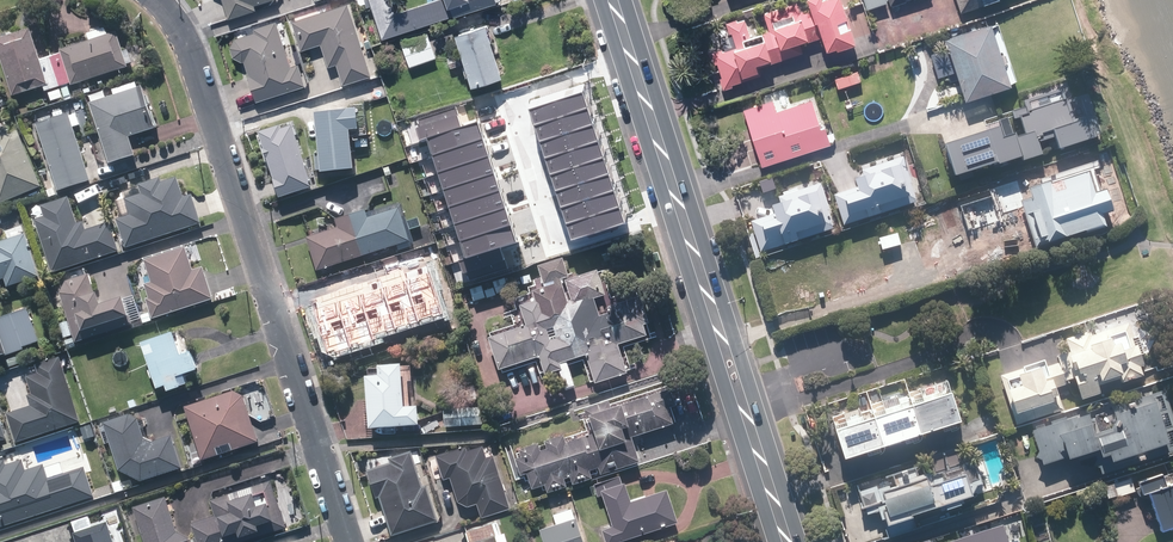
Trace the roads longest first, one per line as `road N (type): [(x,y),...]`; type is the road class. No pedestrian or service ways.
road 1 (residential): [(346,541),(181,28),(158,0)]
road 2 (primary): [(787,541),(632,59)]
road 3 (residential): [(632,59),(512,98),(561,249)]

